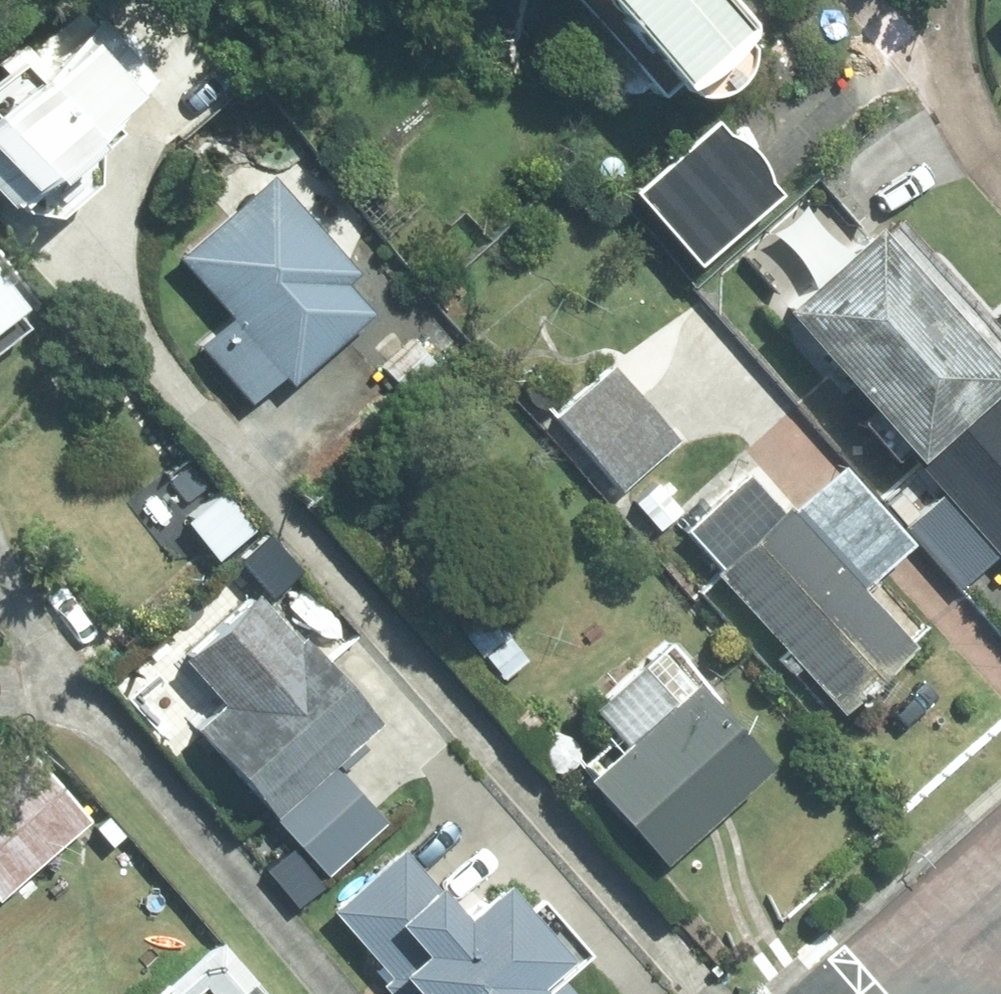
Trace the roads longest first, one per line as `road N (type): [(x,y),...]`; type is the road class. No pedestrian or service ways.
road 1 (residential): [(1000,893),(884,993)]

